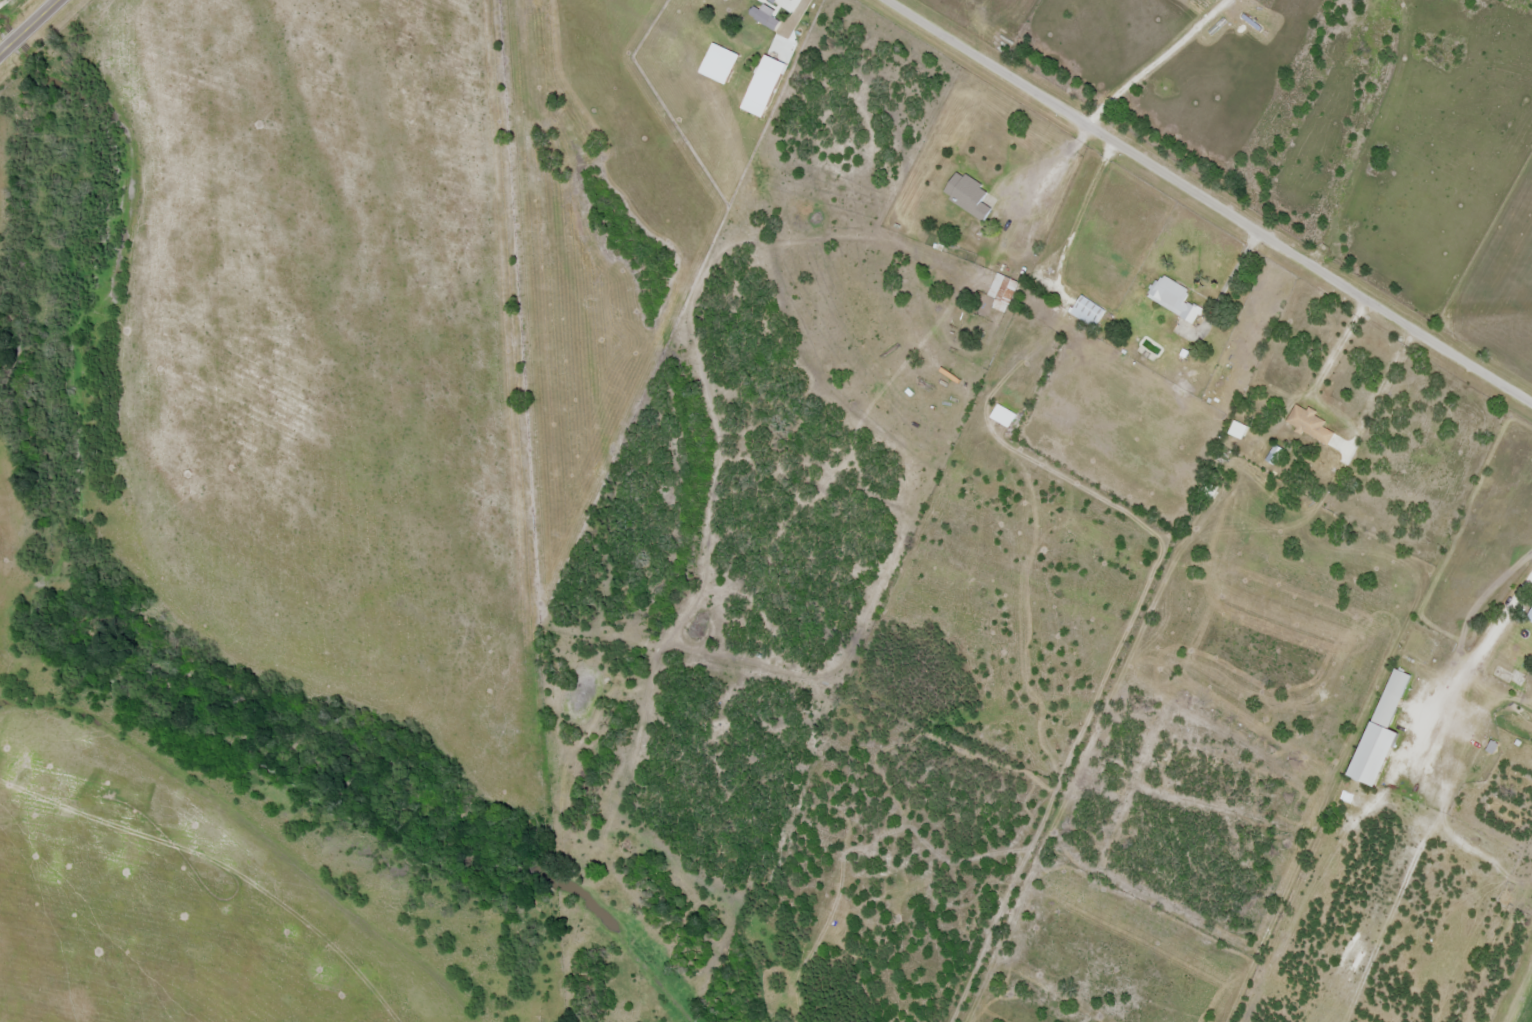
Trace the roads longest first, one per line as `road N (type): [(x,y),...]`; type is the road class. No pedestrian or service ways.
road 1 (residential): [(1531,405),(887,0)]

